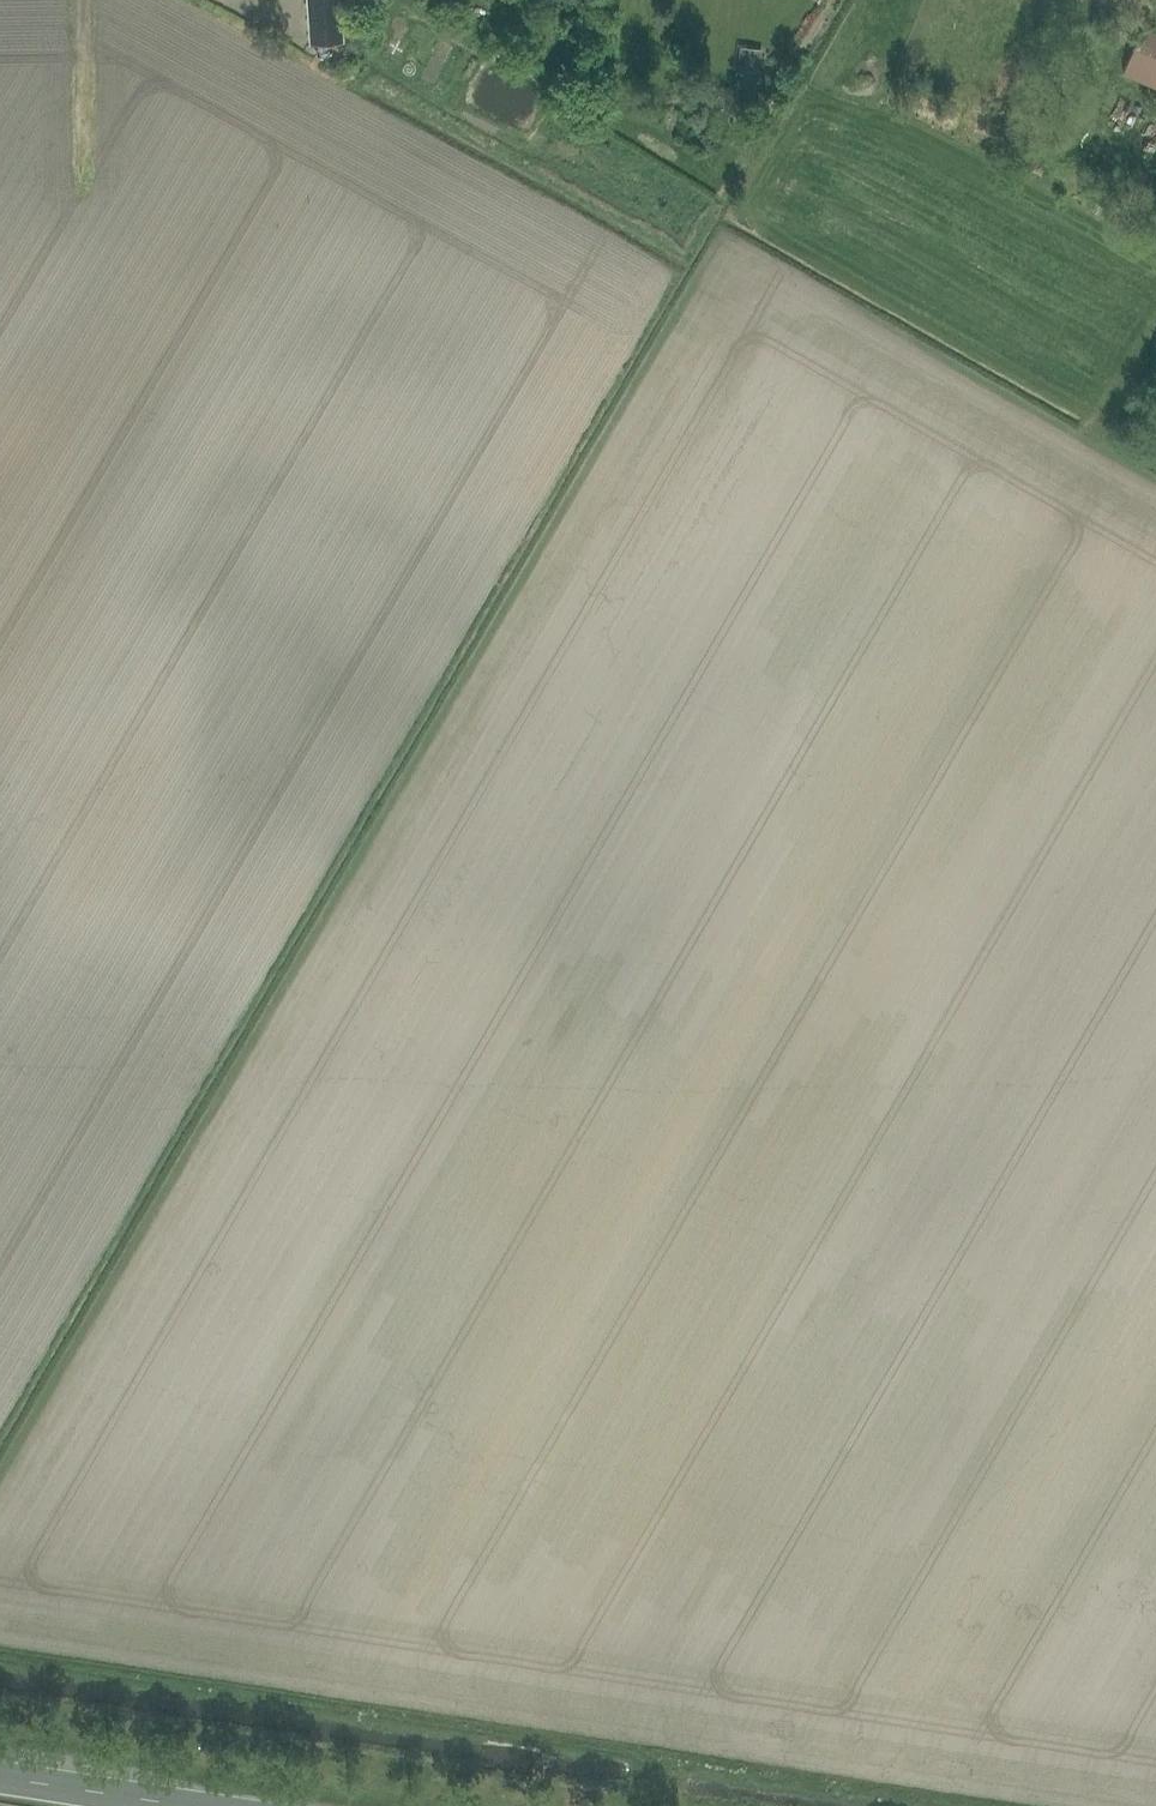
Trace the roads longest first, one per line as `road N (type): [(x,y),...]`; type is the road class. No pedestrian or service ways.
road 1 (trunk): [(203,1805),(0,1776)]

